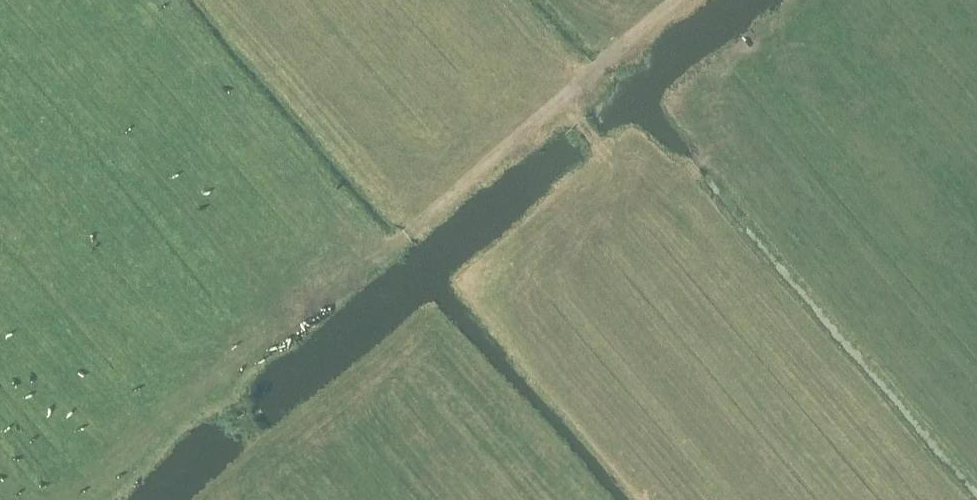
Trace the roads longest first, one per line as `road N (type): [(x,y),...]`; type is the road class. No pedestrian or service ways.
road 1 (track): [(218,388),(563,103),(510,41)]
road 2 (track): [(563,103),(632,188),(714,158)]
road 3 (track): [(156,432),(218,388),(265,455)]
road 4 (track): [(563,103),(677,0)]

